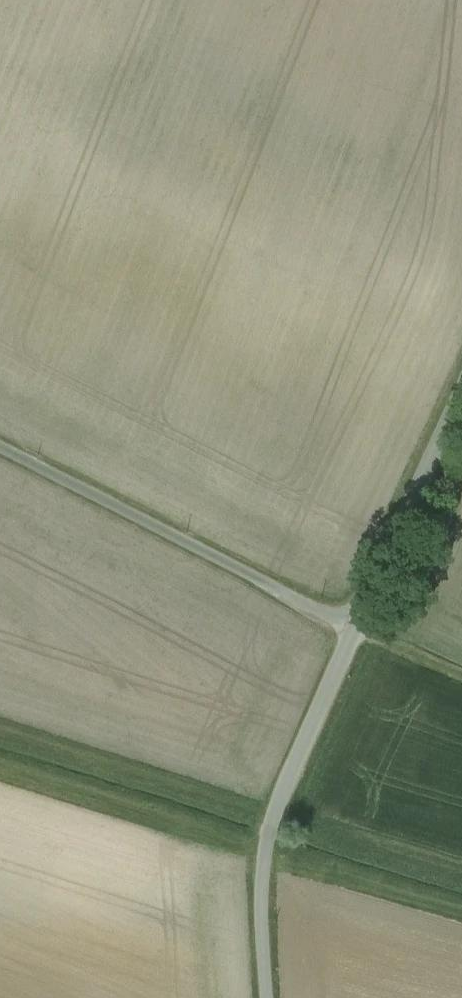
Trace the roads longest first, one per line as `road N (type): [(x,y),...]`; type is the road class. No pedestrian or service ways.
road 1 (unclassified): [(357,628),(0,446)]
road 2 (unclassified): [(267,997),(267,840),(357,628)]
road 3 (unclassified): [(357,628),(461,388)]

